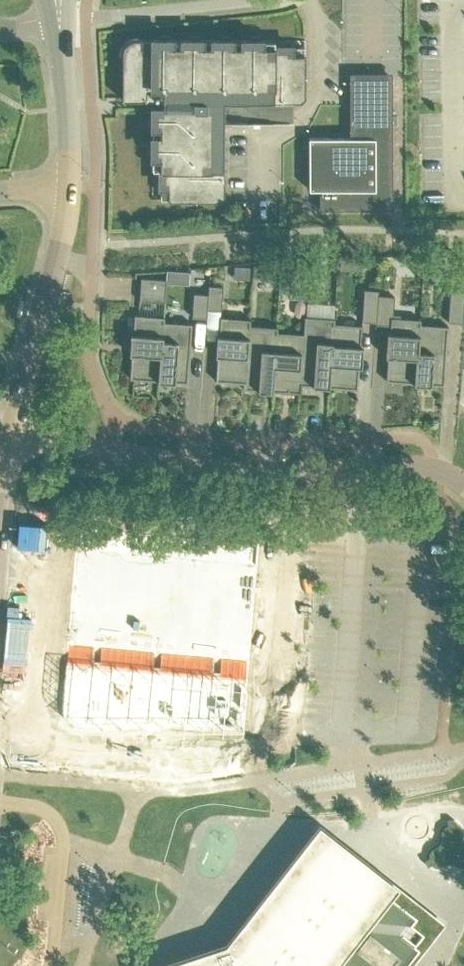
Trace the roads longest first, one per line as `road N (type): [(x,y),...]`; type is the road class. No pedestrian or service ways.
road 1 (residential): [(463,482),(407,465),(249,473),(11,437)]
road 2 (tertiary): [(11,437),(67,187)]
road 3 (tertiary): [(67,187),(59,18)]
road 4 (residential): [(59,18),(224,0)]

